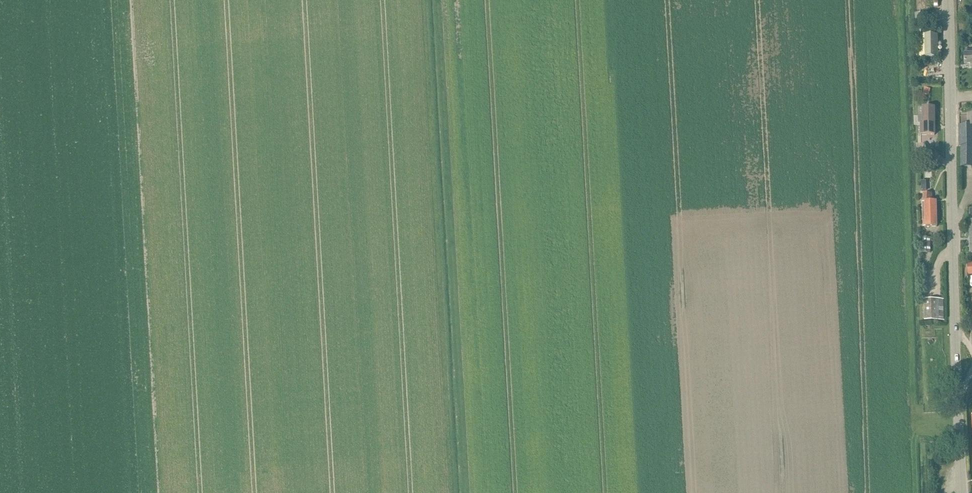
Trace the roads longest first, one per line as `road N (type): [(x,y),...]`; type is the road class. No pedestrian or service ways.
road 1 (tertiary): [(962,492),(947,0)]

